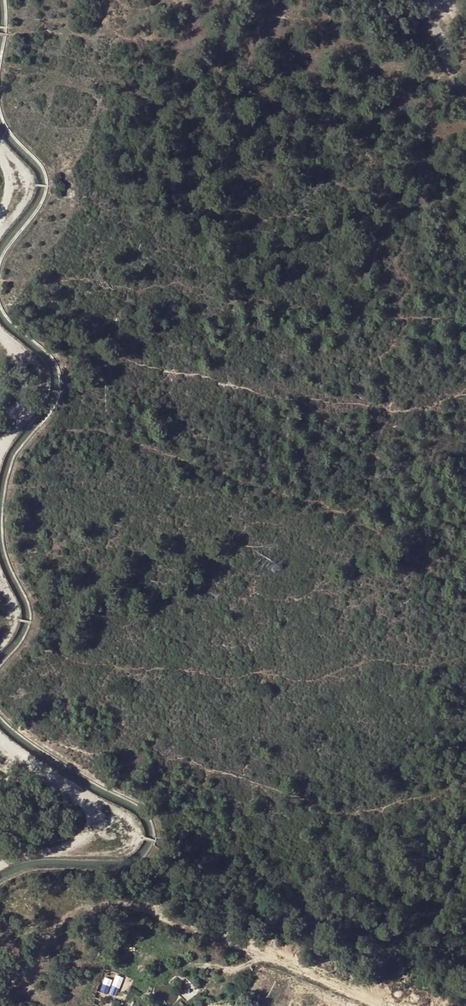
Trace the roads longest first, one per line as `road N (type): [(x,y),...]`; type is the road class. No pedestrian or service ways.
road 1 (track): [(0,737),(141,833),(127,855),(42,855),(0,868)]
road 2 (track): [(0,332),(38,363),(47,387),(40,409),(0,460)]

